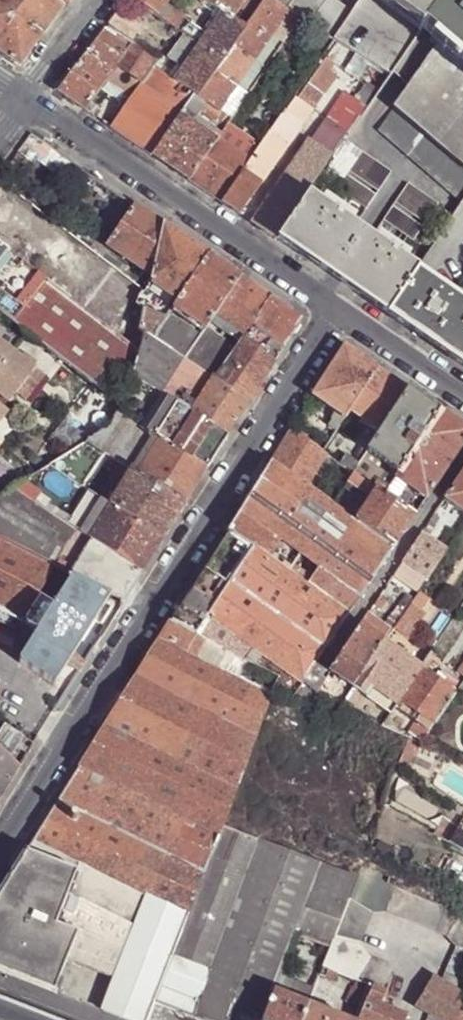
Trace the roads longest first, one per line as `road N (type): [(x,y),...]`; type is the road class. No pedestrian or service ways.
road 1 (residential): [(0,850),(335,312)]
road 2 (residential): [(335,312),(28,98)]
road 3 (residential): [(326,662),(462,460)]
road 4 (residential): [(462,403),(335,312)]
road 5 (residential): [(101,0),(28,98)]

